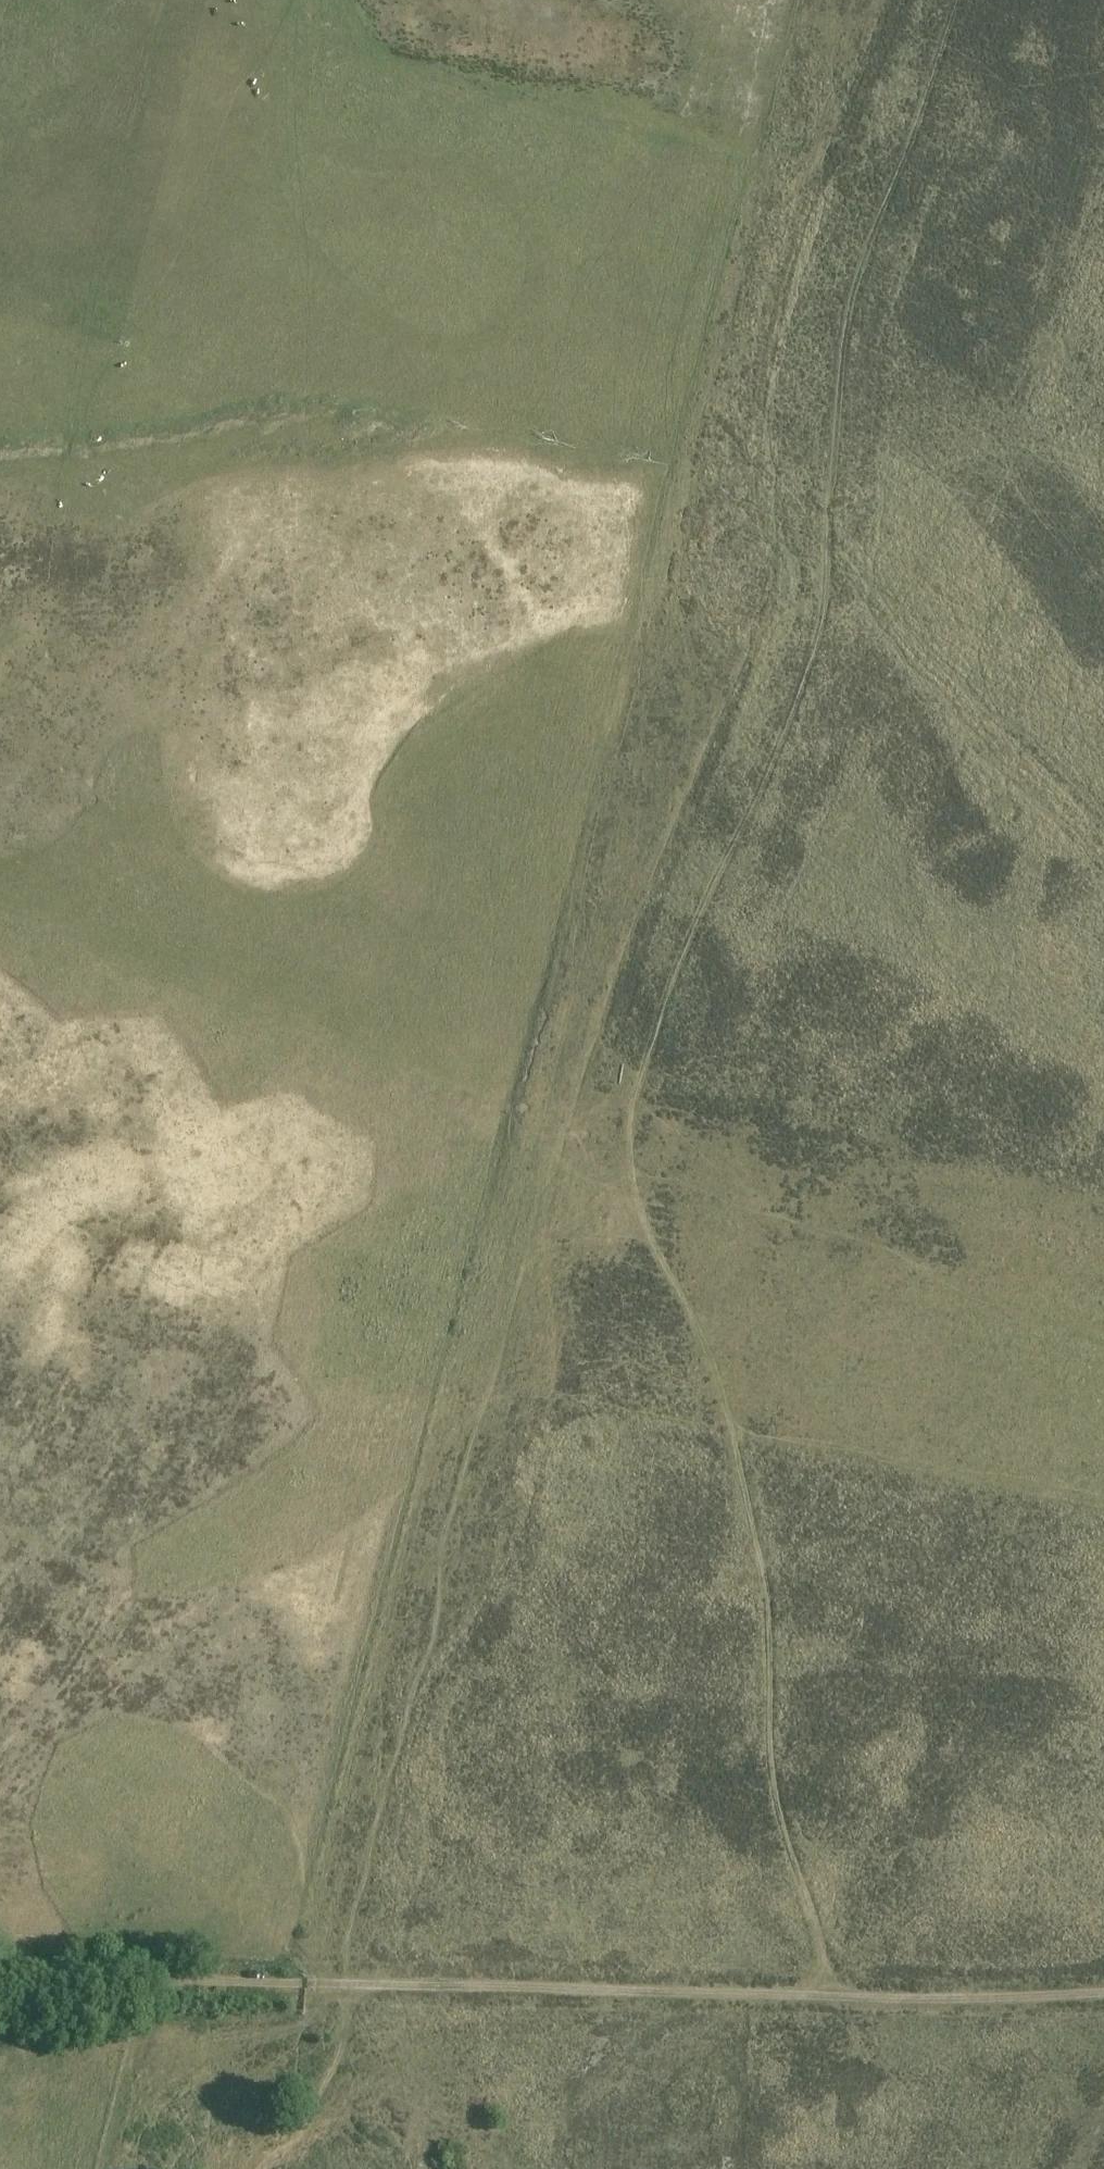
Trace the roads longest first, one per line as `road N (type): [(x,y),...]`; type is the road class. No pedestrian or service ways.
road 1 (track): [(1103,1994),(348,1984)]
road 2 (track): [(348,1984),(129,1982),(0,1971)]

